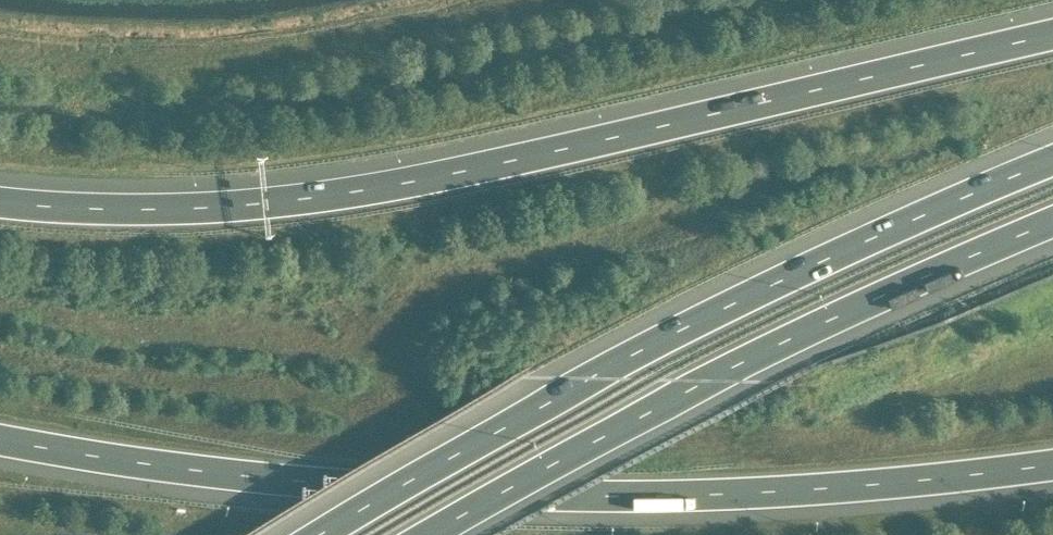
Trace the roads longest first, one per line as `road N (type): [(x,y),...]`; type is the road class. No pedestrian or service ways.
road 1 (motorway): [(1052,32),(345,193),(176,206),(0,199)]
road 2 (motorway): [(0,436),(153,465),(355,487),(597,494),(878,482),(1052,461)]
road 3 (motorway): [(1052,158),(818,260),(588,376),(313,534)]
road 4 (motorway): [(420,534),(829,316),(1052,220)]

